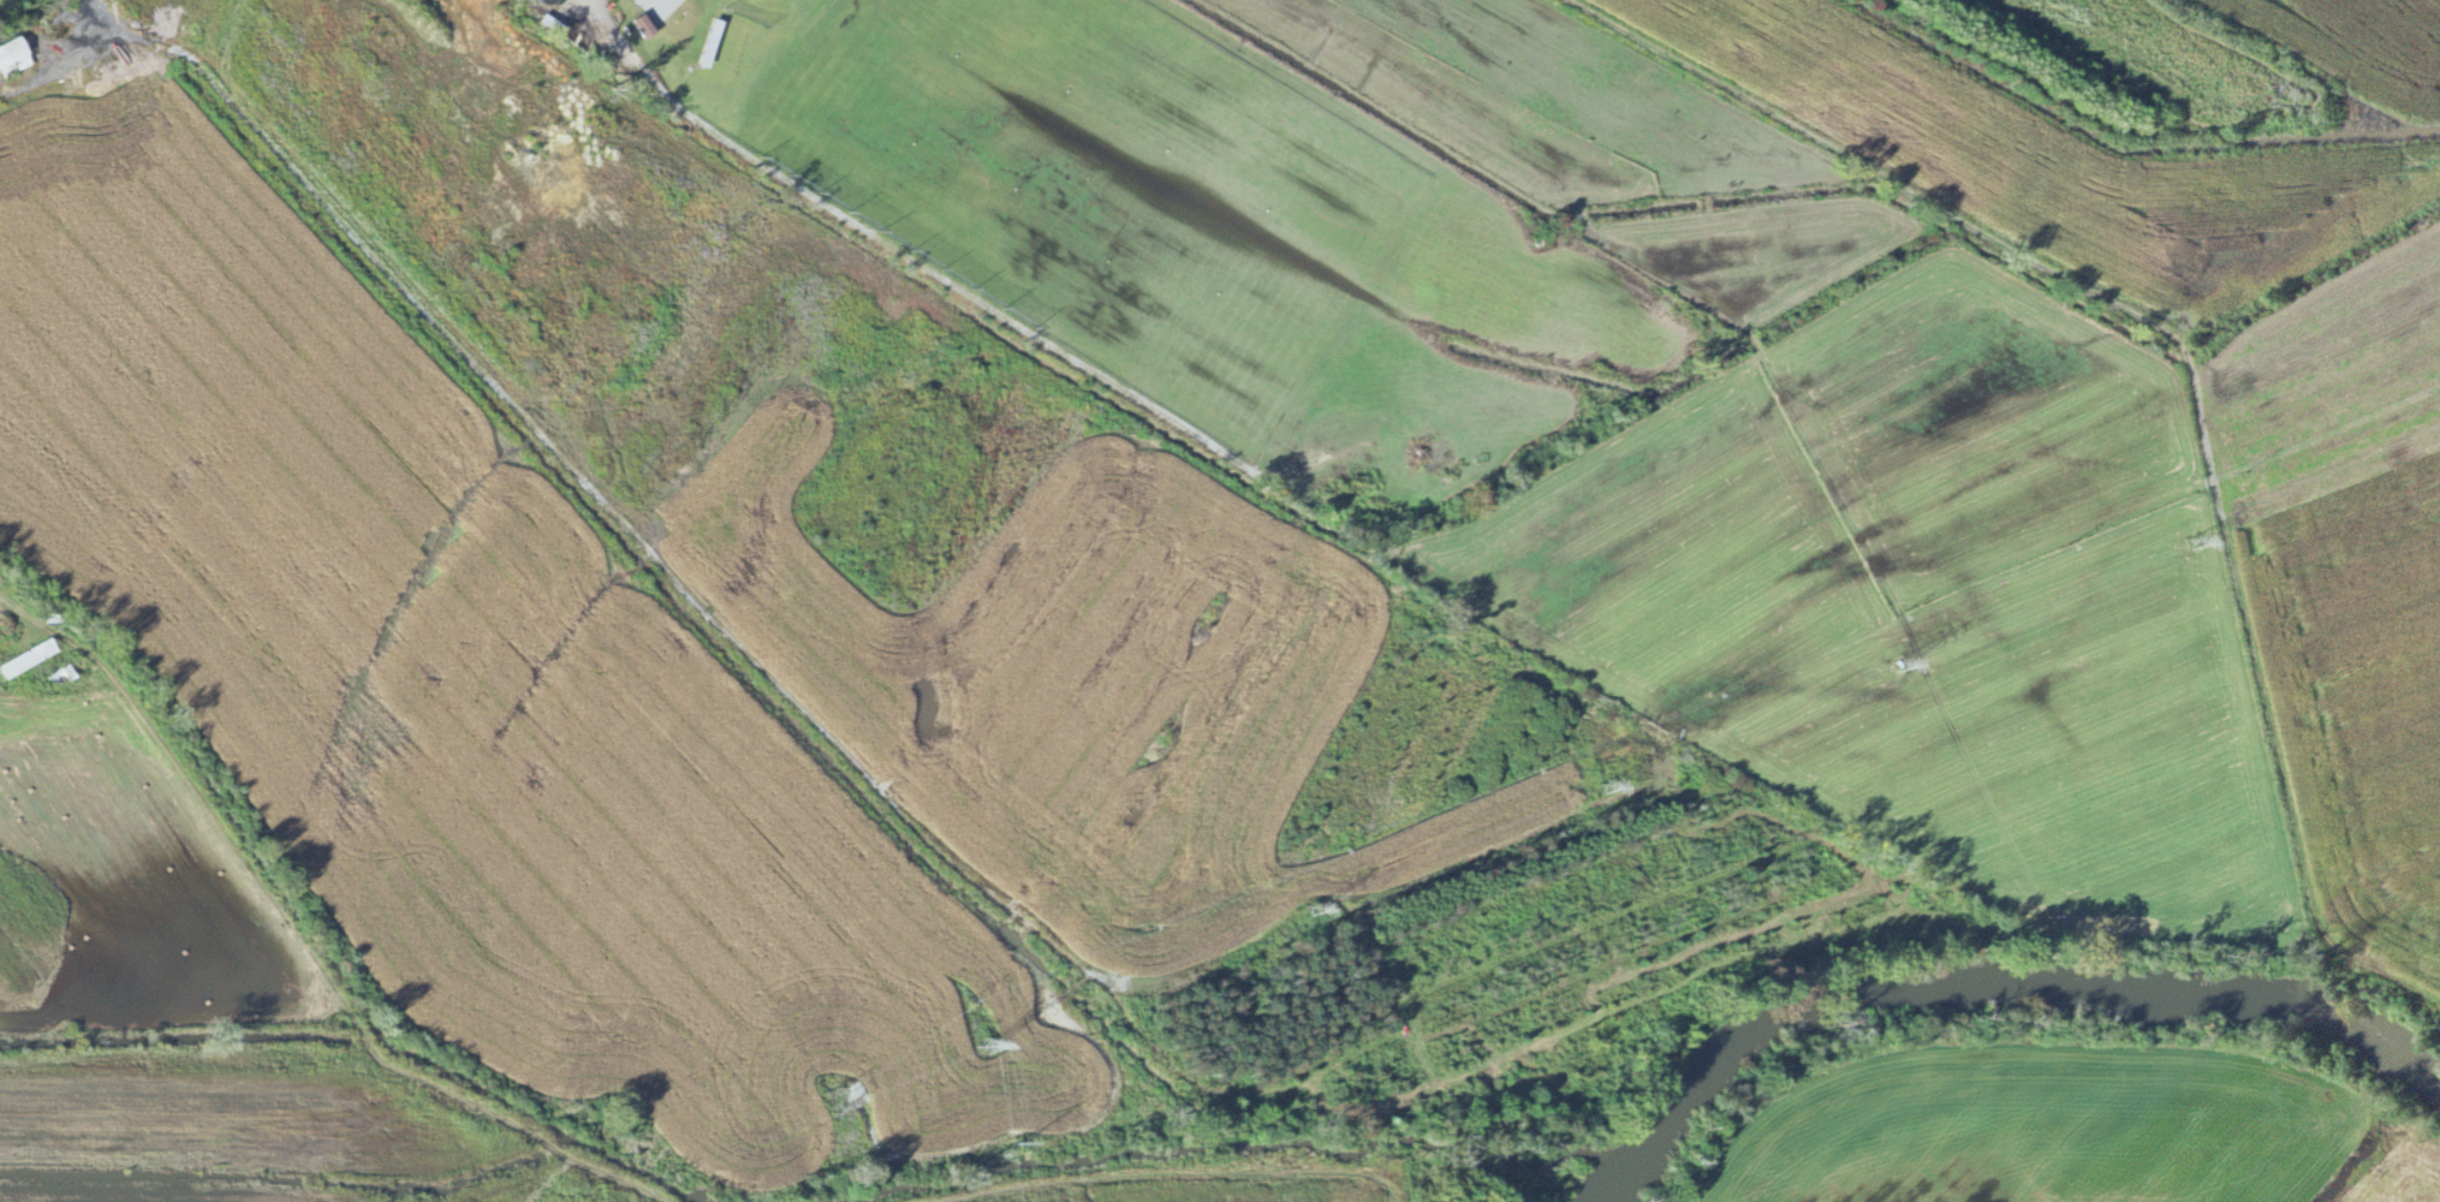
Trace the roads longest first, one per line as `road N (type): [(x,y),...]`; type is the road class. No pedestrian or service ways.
road 1 (track): [(1563,0),(2189,351),(2234,526)]

